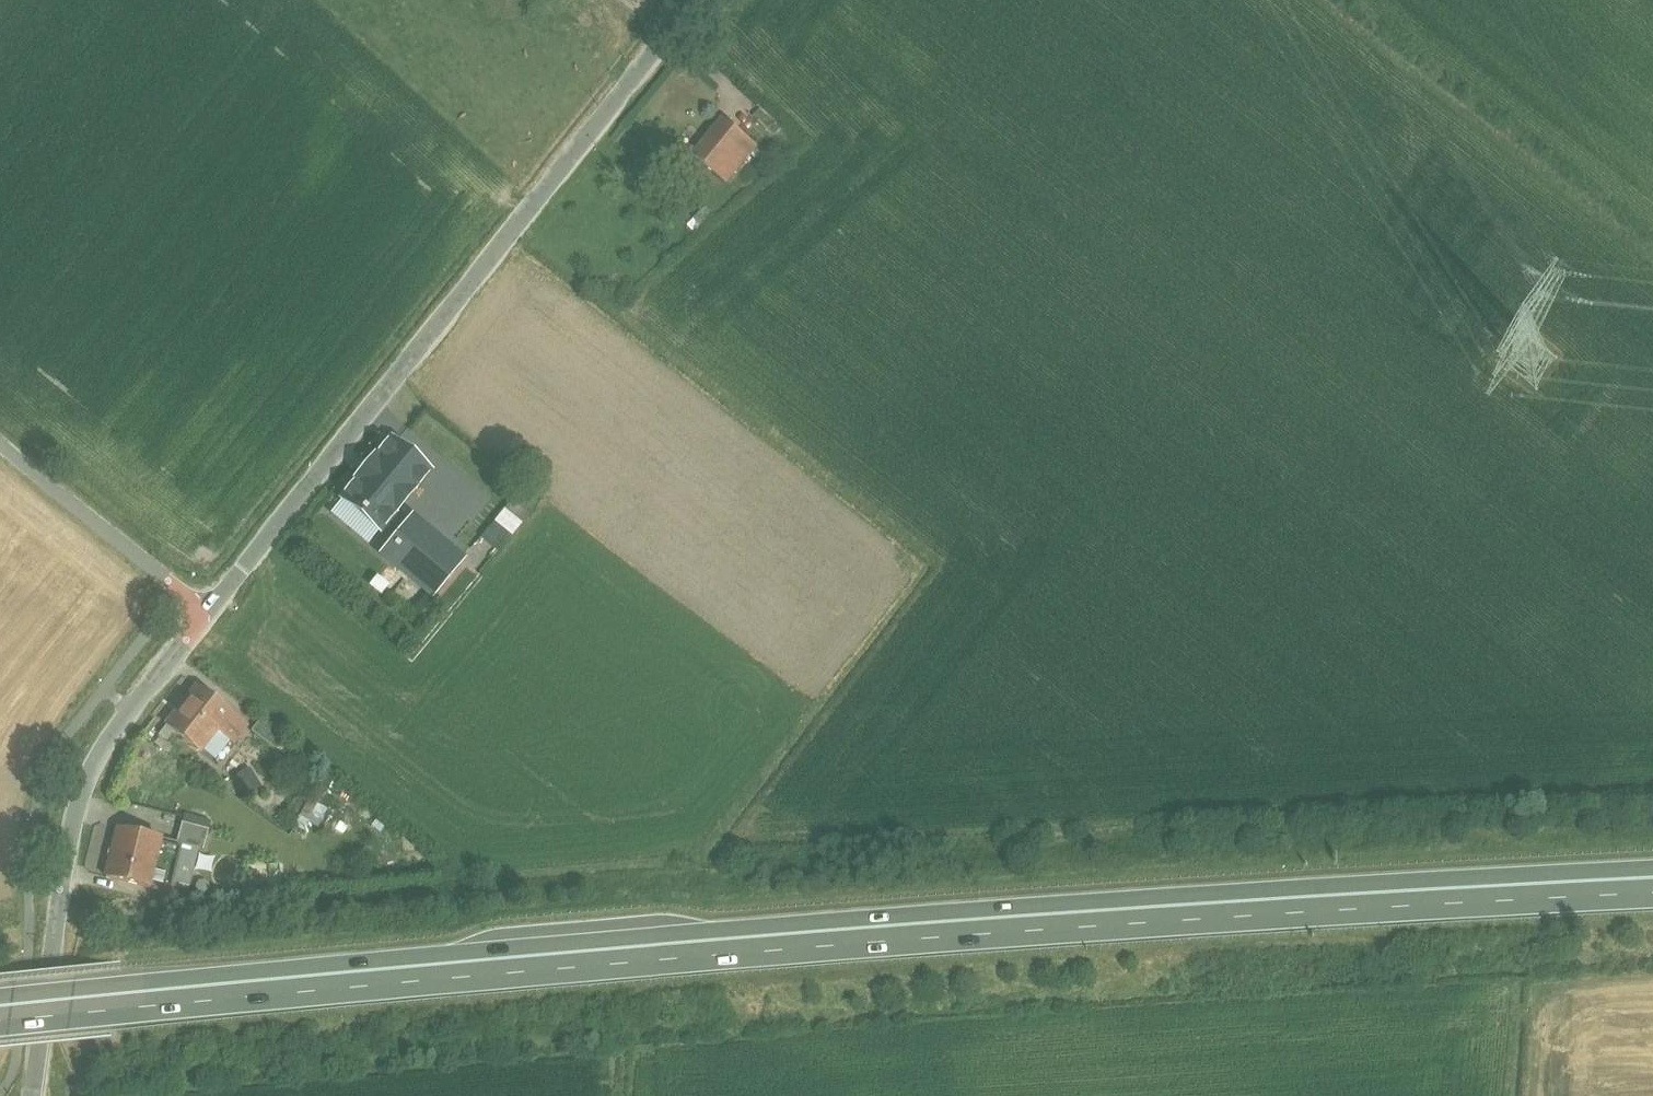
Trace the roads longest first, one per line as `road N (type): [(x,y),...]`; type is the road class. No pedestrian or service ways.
road 1 (trunk): [(0,1011),(588,956),(1652,892)]
road 2 (unclassified): [(708,0),(207,614)]
road 3 (unclassified): [(31,1095),(79,796),(109,740),(207,614)]
road 4 (residential): [(0,446),(207,614)]

